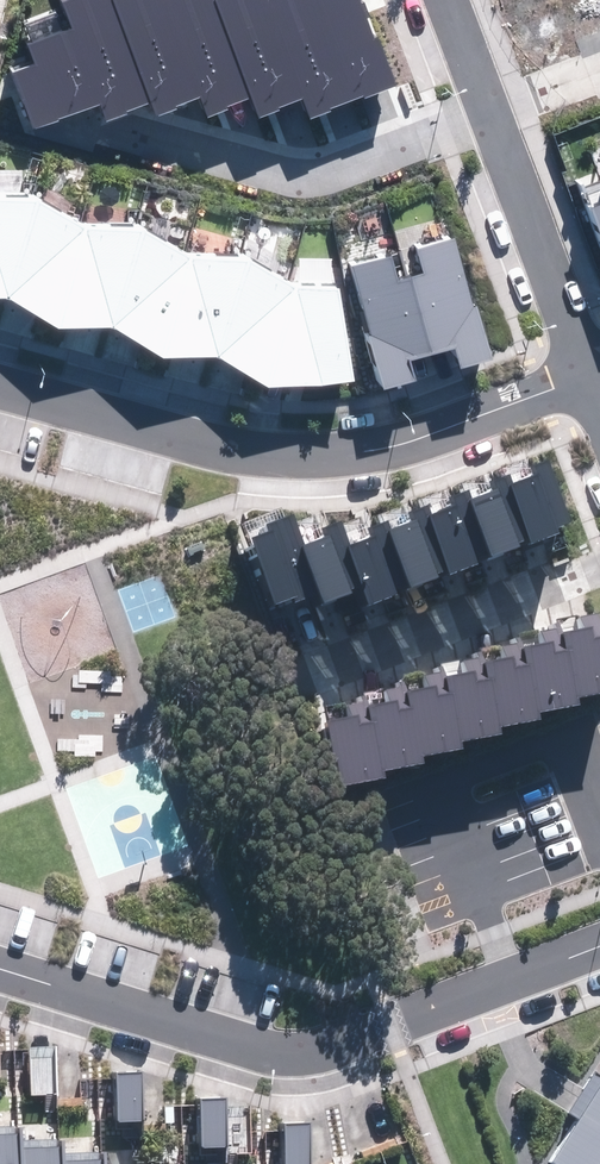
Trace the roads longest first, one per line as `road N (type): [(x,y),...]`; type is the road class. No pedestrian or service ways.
road 1 (residential): [(0,963),(294,1046),(392,1020),(599,943)]
road 2 (residential): [(0,381),(240,448),(307,452),(382,446),(587,375)]
road 3 (residential): [(481,106),(308,164),(272,164),(122,125)]
road 4 (residential): [(303,676),(599,565)]
road 5 (residential): [(481,106),(587,375)]
road 6 (residential): [(599,61),(481,106)]

